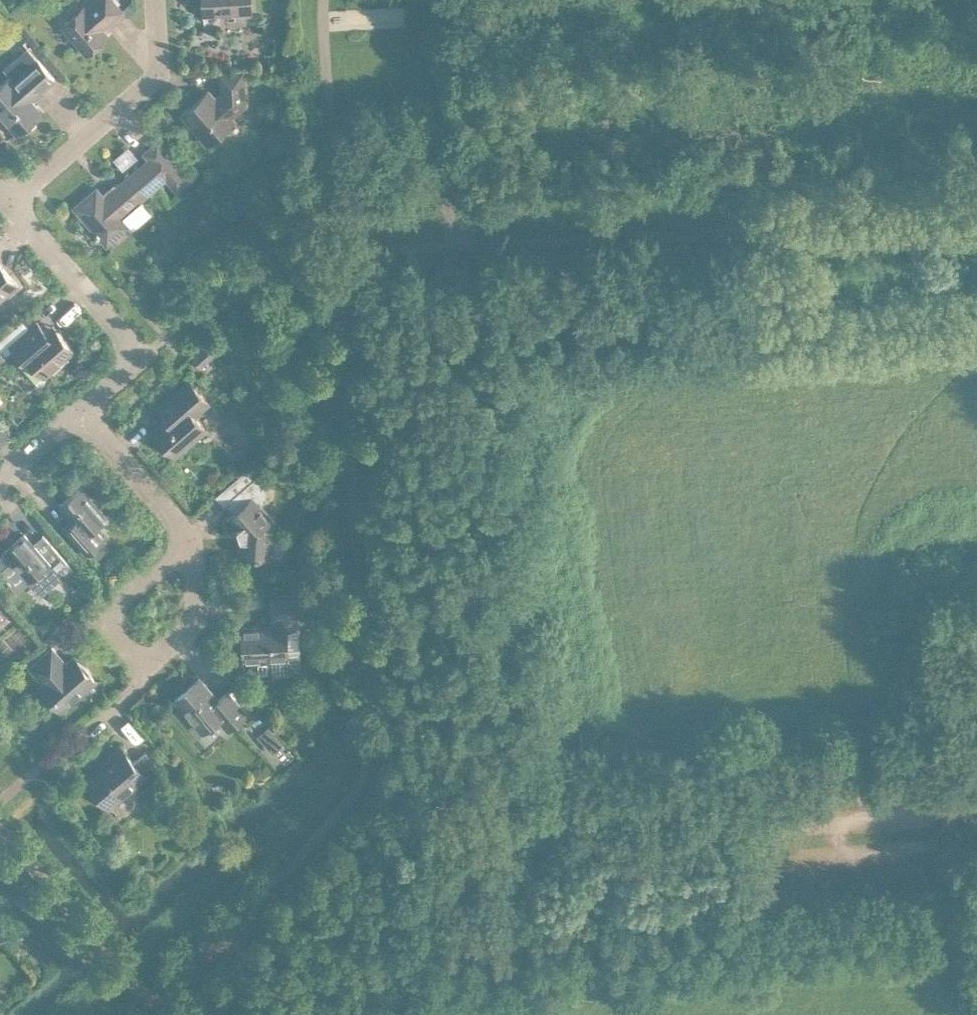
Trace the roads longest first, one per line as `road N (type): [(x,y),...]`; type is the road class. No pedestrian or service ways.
road 1 (residential): [(93,417),(149,367),(26,210)]
road 2 (residential): [(26,210),(166,85),(164,0)]
road 3 (residential): [(159,678),(117,633),(199,548)]
road 4 (residential): [(199,548),(93,417)]
road 5 (residential): [(159,678),(206,627),(199,548)]
road 6 (unclassified): [(976,828),(842,838)]
road 7 (residential): [(0,497),(93,417)]

